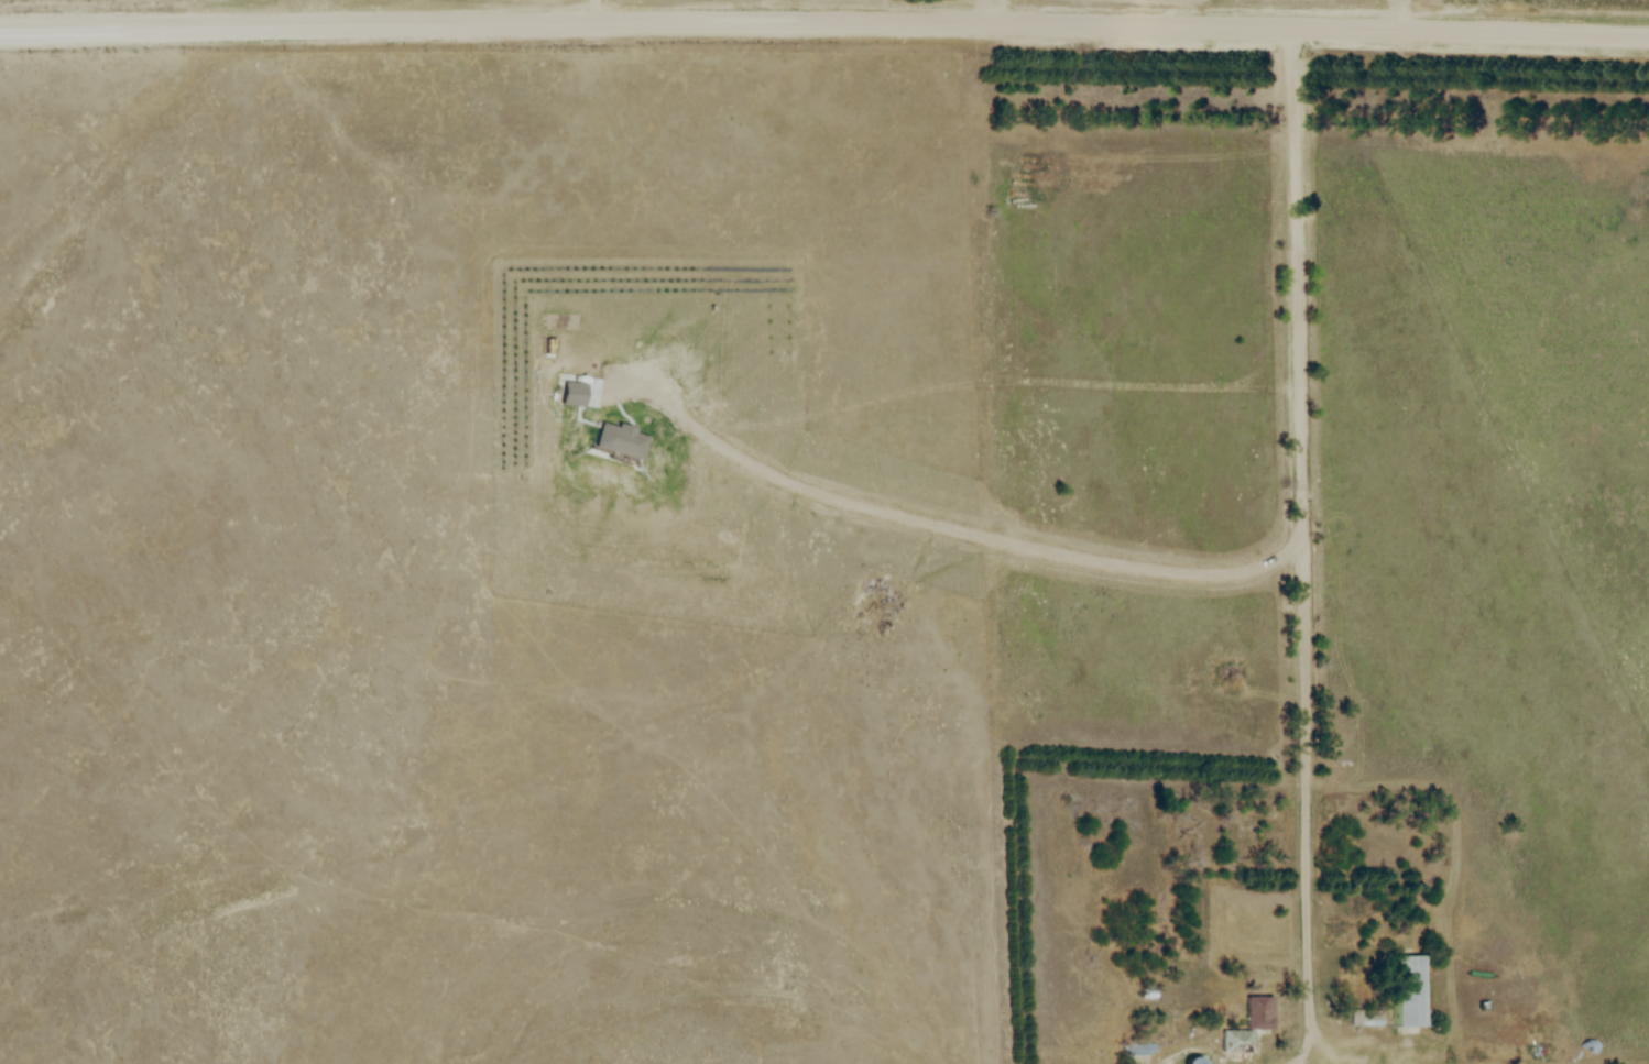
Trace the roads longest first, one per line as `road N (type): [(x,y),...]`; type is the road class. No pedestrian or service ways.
road 1 (residential): [(0,32),(1003,22),(1648,38)]

